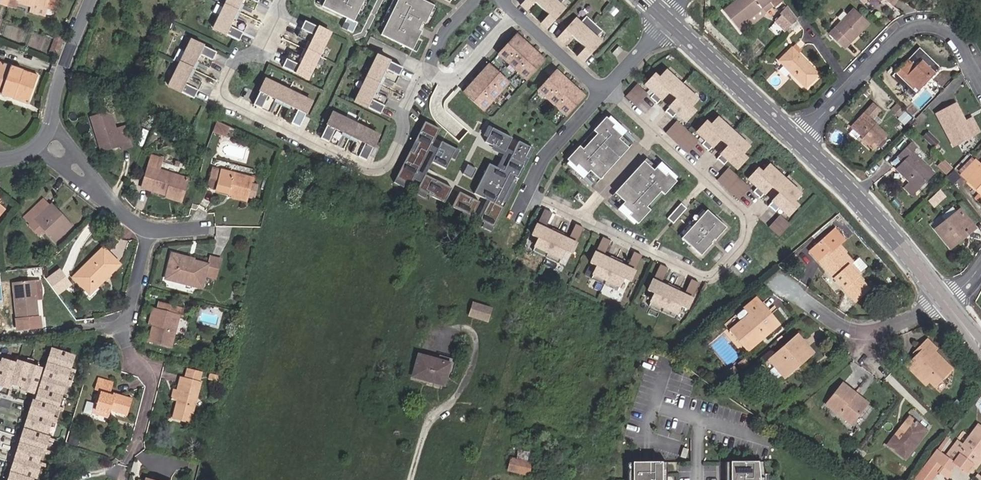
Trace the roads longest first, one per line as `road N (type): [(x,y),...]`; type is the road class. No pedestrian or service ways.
road 1 (residential): [(485,0),(445,39),(403,113),(394,164),(380,170),(223,97),(241,57),(262,55),(284,18),(284,0)]
road 2 (residential): [(656,132),(749,215),(746,247),(709,278),(581,217)]
road 3 (residential): [(143,230),(124,356),(151,385),(129,457)]
road 4 (tertiary): [(801,141),(944,301)]
road 5 (residential): [(846,88),(896,36),(931,25),(958,41),(980,83)]
road 6 (tertiary): [(665,19),(801,141)]
road 7 (residential): [(609,89),(504,0)]
road 8 (residential): [(90,0),(61,71),(53,126)]
road 9 (residential): [(609,89),(550,154),(529,193)]

